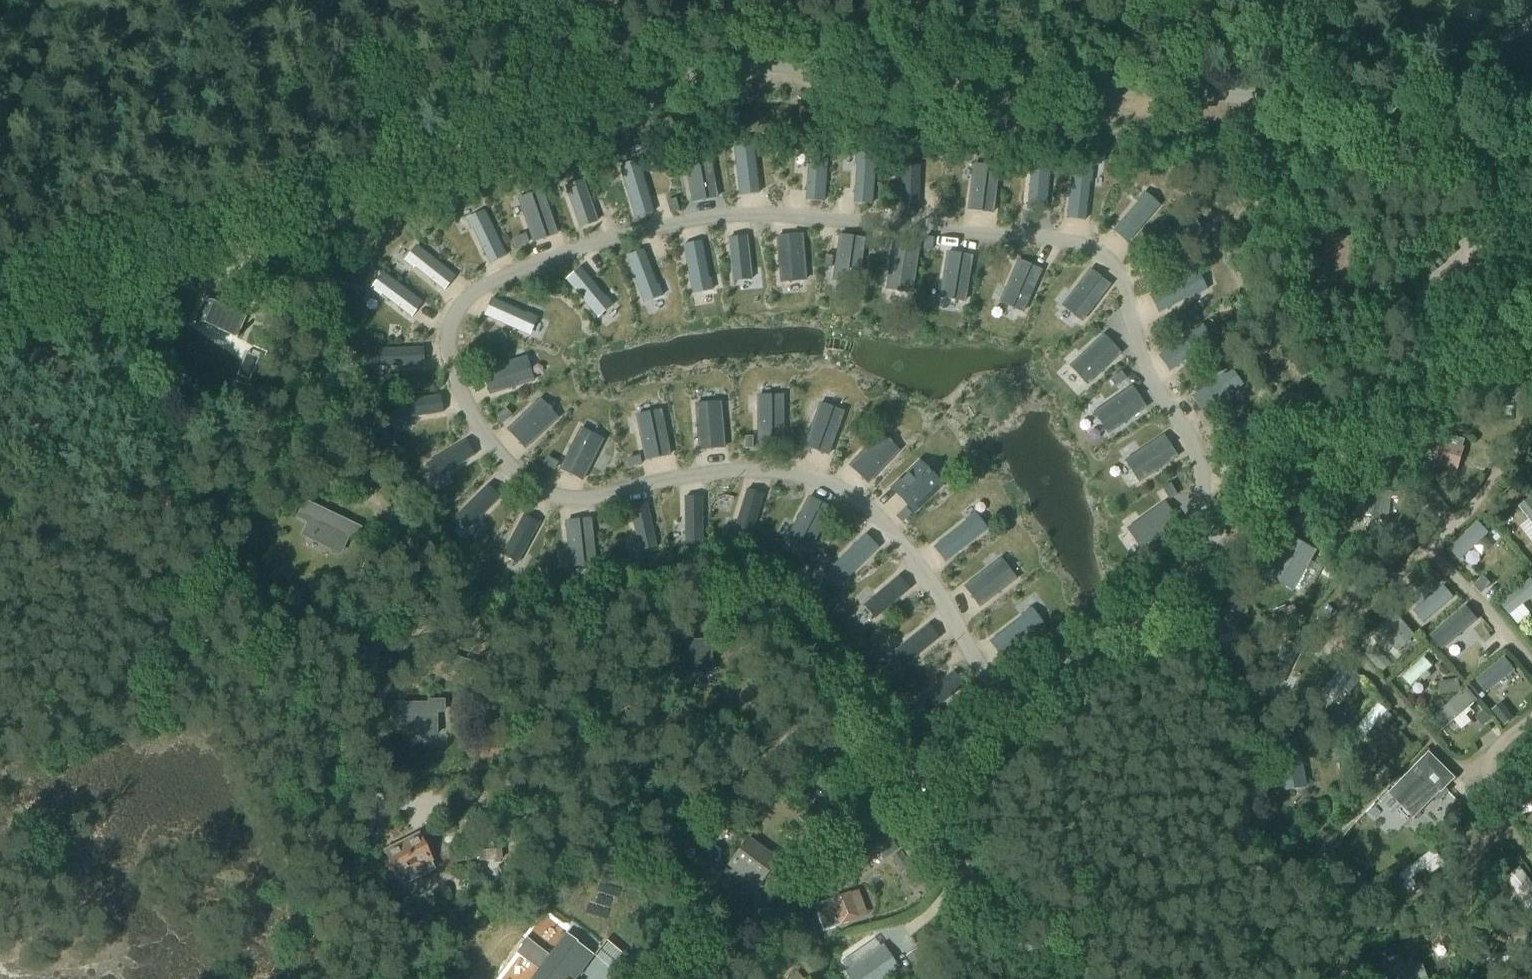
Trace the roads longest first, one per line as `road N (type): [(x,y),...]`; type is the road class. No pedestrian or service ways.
road 1 (track): [(0,723),(228,675)]

